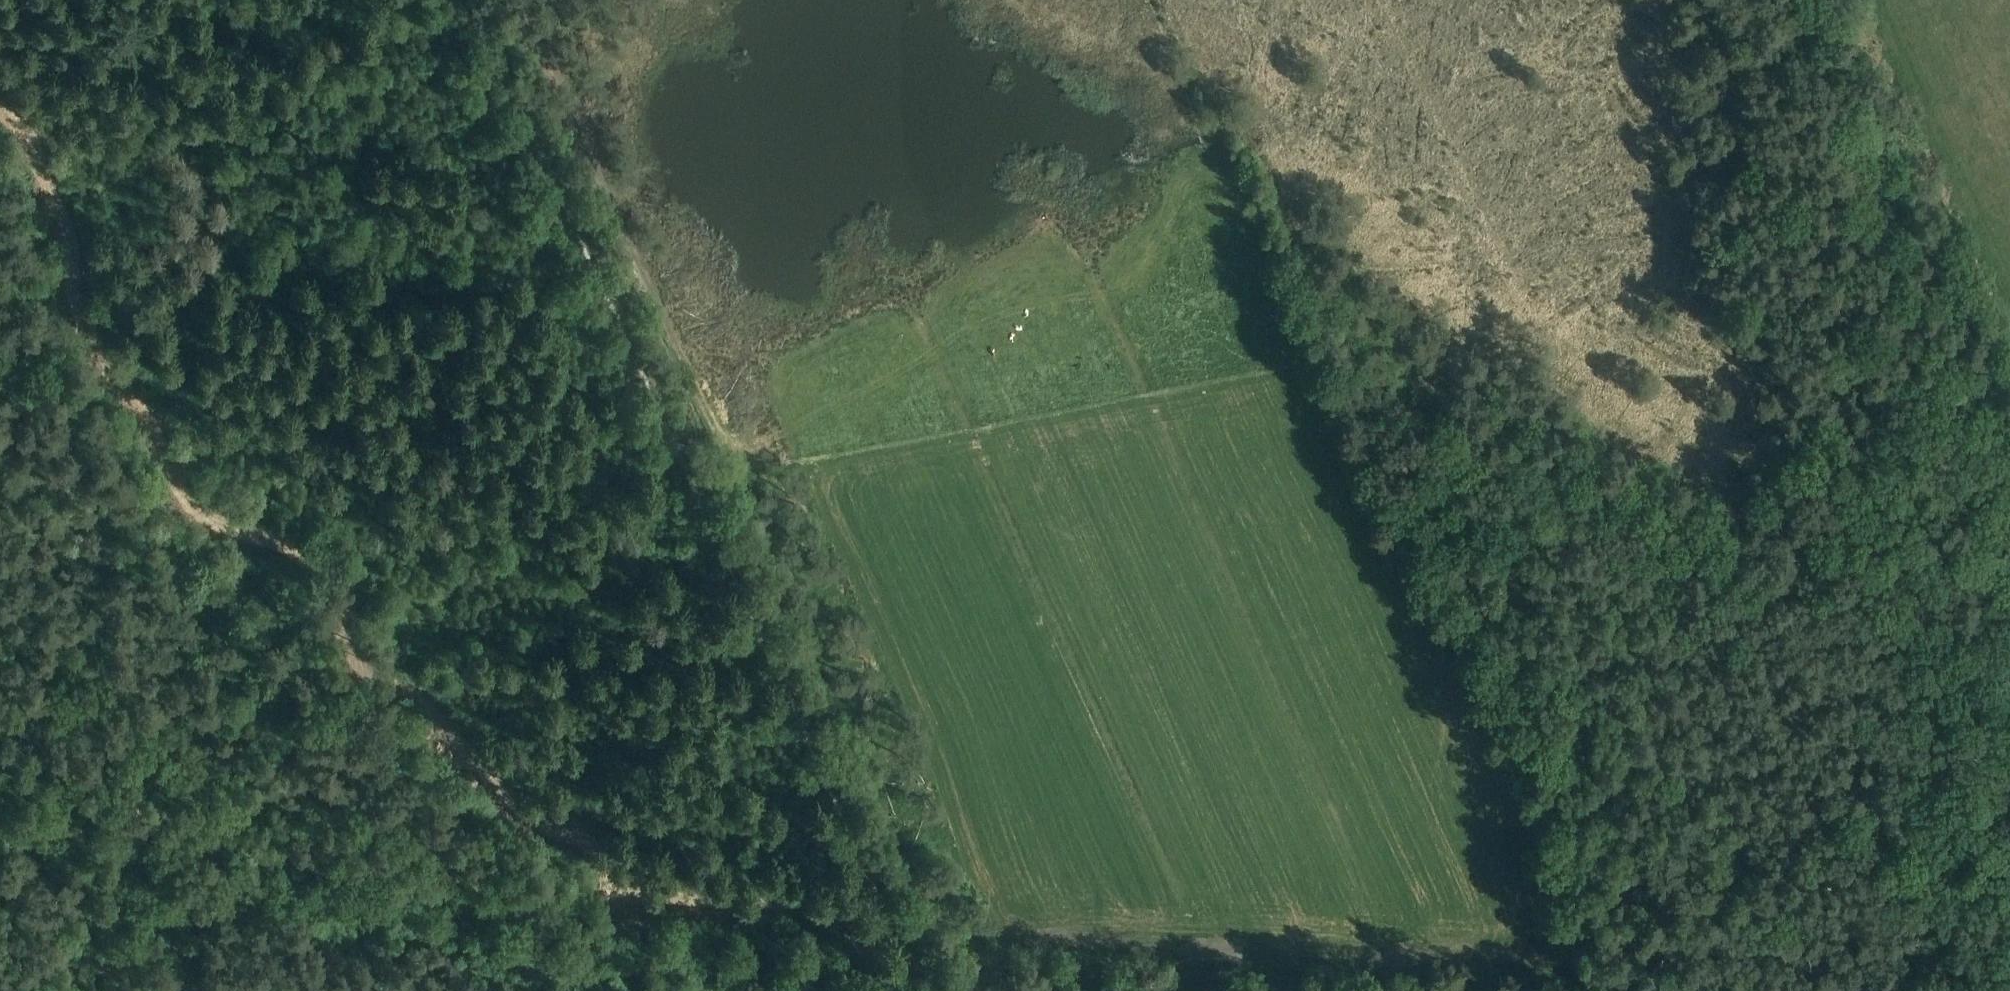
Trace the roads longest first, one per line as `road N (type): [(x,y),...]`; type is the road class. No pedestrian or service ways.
road 1 (track): [(492,0),(930,964)]
road 2 (track): [(930,964),(671,937),(111,808),(33,781),(0,759)]
road 3 (track): [(1470,990),(930,964)]

